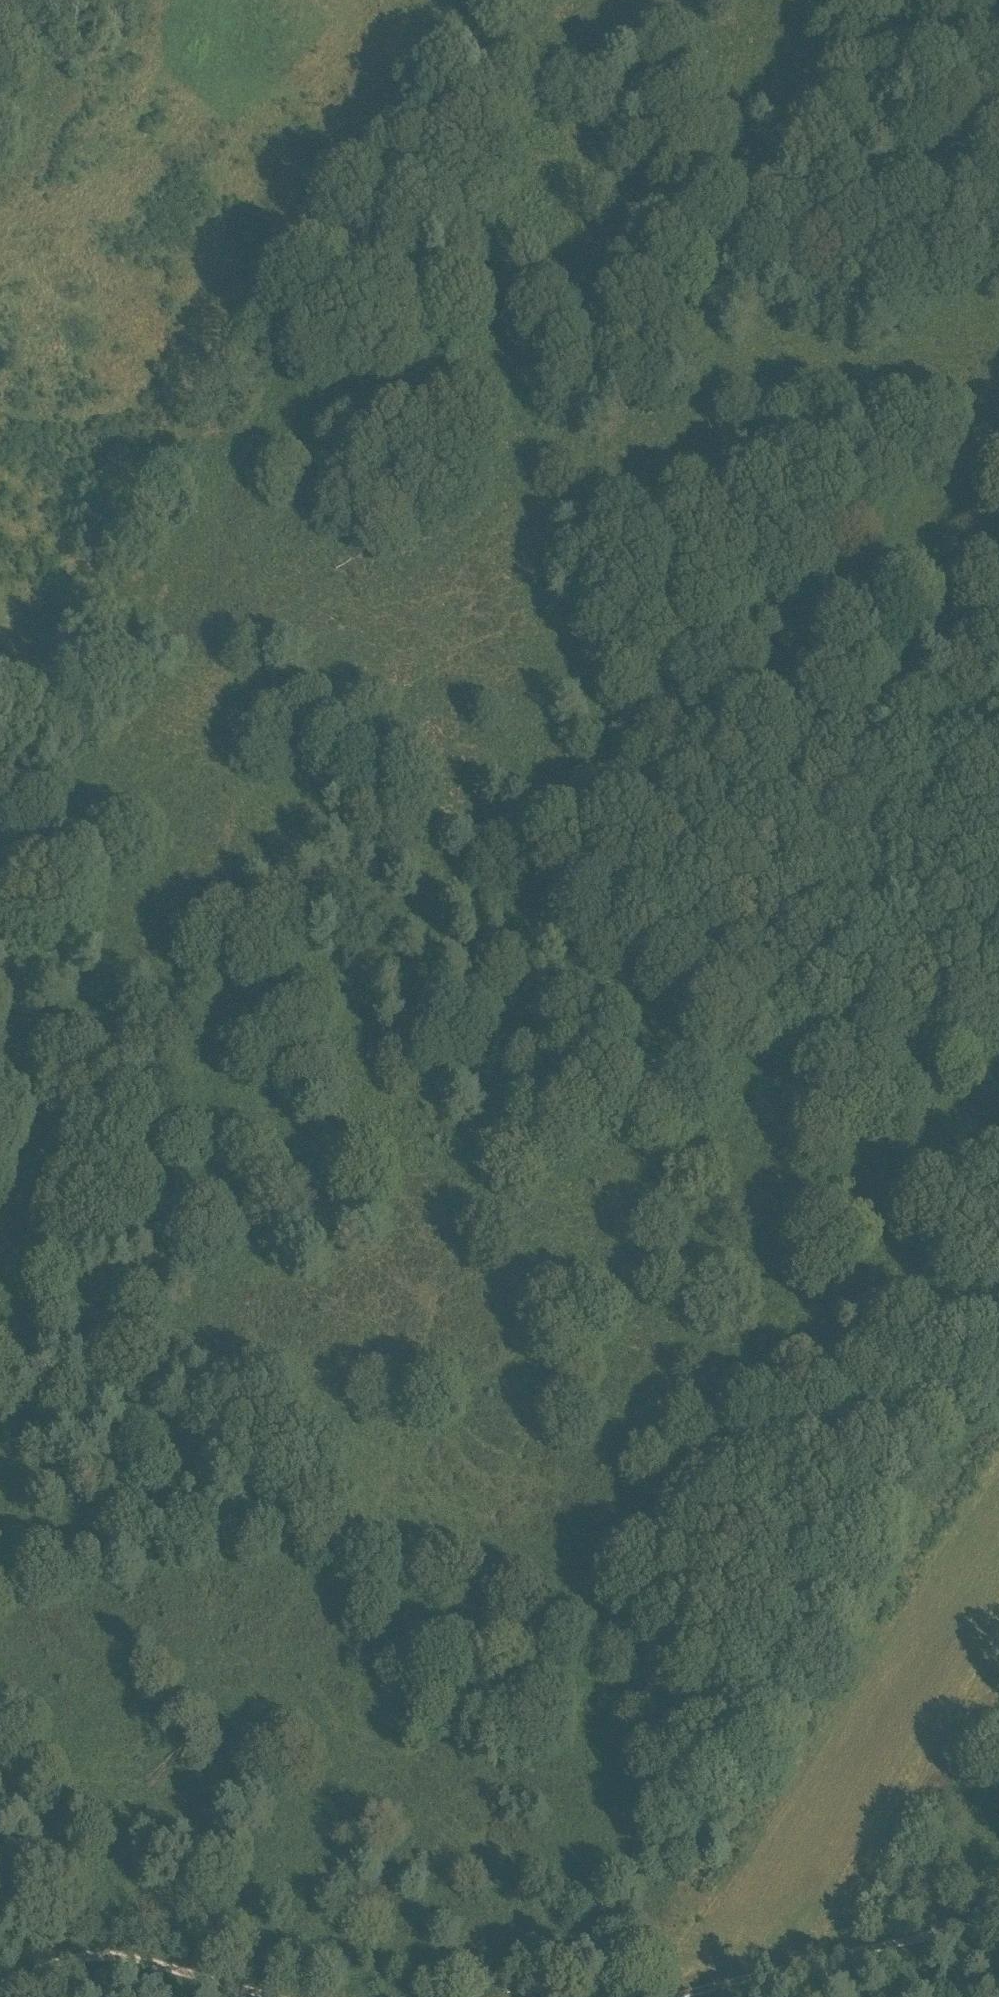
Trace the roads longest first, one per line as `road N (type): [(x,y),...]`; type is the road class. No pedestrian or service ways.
road 1 (track): [(677,1996),(998,1923)]
road 2 (track): [(998,1674),(890,1844),(836,1958)]
road 3 (track): [(0,1995),(48,1966),(100,1956),(277,1996)]

